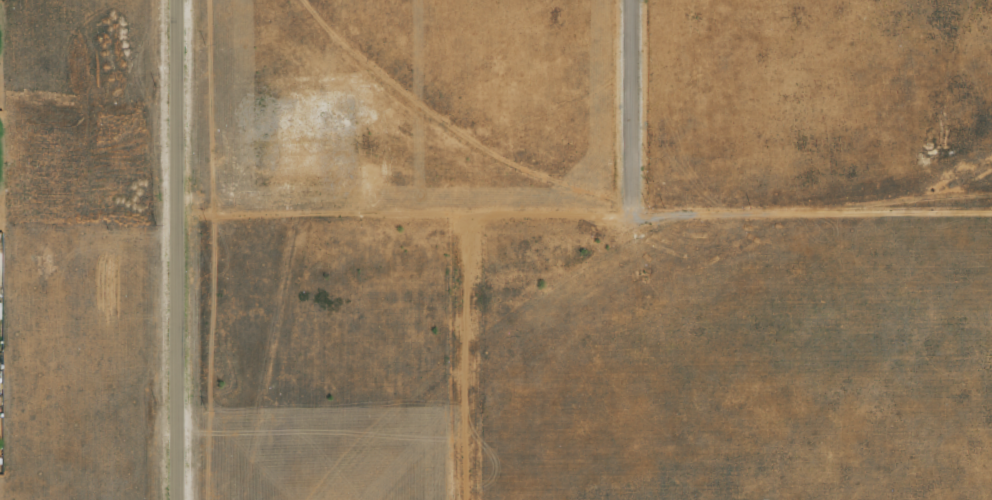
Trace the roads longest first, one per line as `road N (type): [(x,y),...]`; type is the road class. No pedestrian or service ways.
road 1 (residential): [(176,217),(991,214)]
road 2 (residential): [(177,499),(174,0)]
road 3 (residential): [(460,216),(460,499)]
road 4 (residential): [(625,214),(628,0)]

